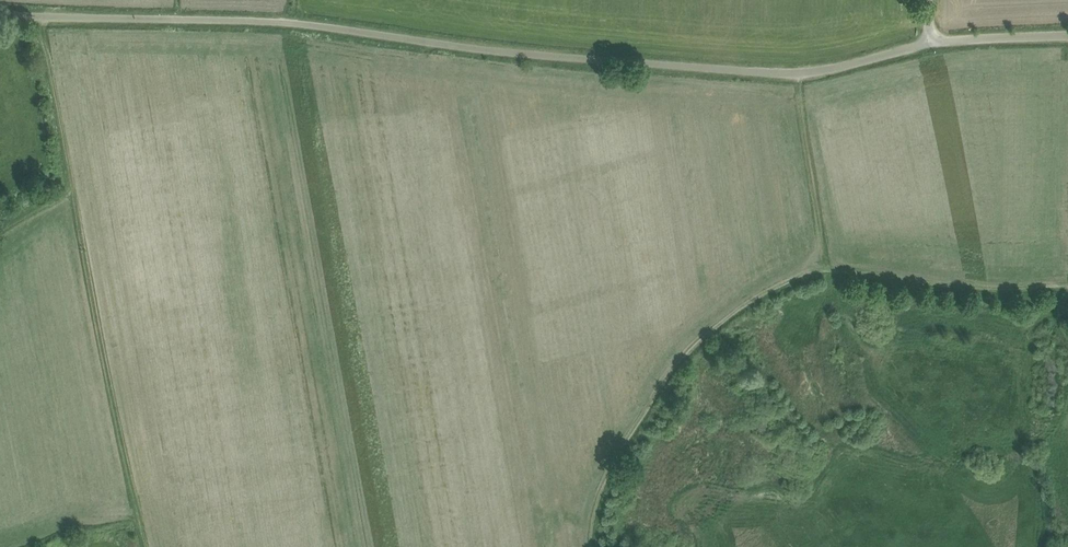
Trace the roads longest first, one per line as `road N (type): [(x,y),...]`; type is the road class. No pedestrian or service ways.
road 1 (unclassified): [(927,41),(797,72),(241,20),(0,14)]
road 2 (track): [(1067,286),(959,285),(829,266),(780,282),(706,337),(664,382),(598,506),(590,546)]
road 3 (track): [(145,546),(38,17)]
road 4 (track): [(829,266),(797,72)]
road 5 (unclassified): [(1067,33),(927,41)]

